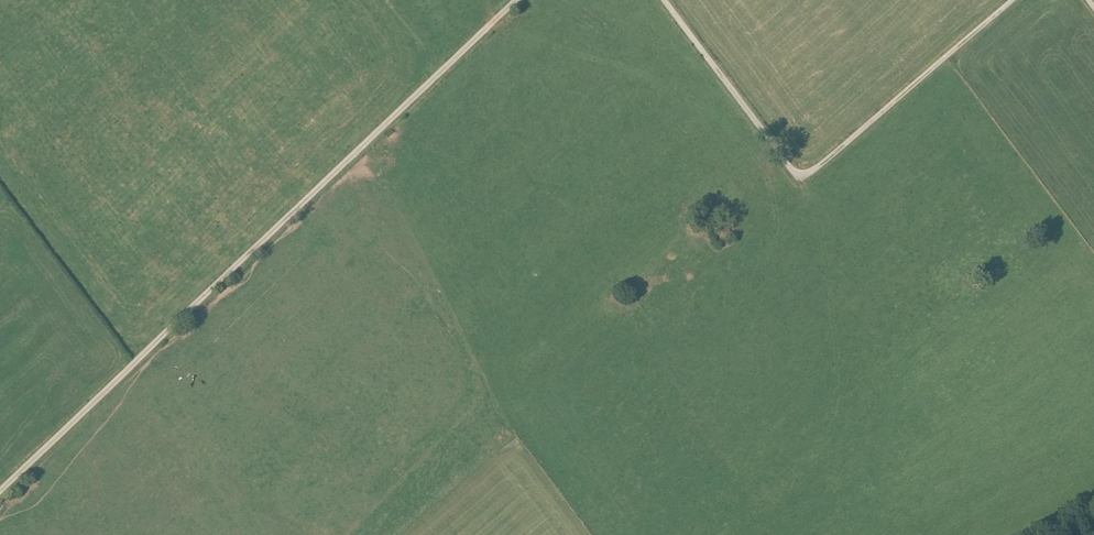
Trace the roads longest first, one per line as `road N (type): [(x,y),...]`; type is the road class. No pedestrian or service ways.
road 1 (track): [(517,0),(0,491)]
road 2 (track): [(1010,0),(802,175),(664,0)]

